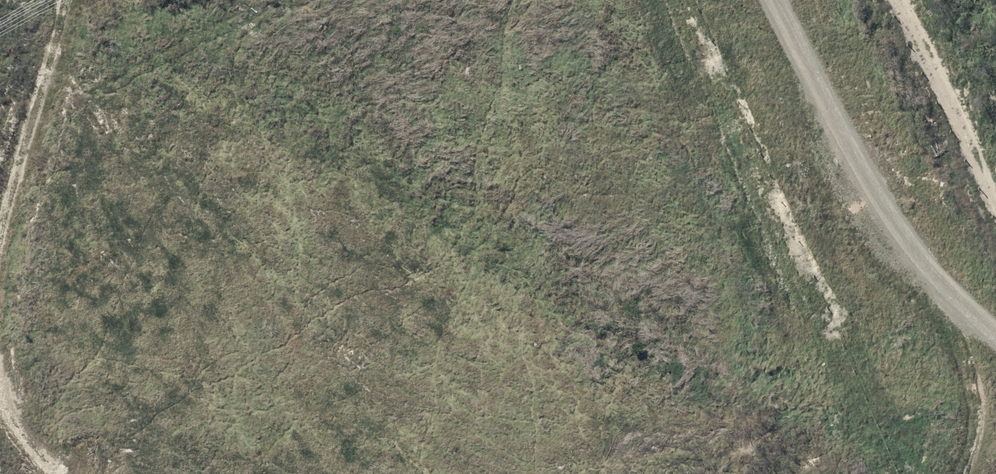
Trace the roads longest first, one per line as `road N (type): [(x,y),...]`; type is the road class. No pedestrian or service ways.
road 1 (track): [(799,0),(869,145),(965,300),(995,329)]
road 2 (track): [(965,300),(982,407),(959,473)]
road 3 (track): [(52,0),(0,161)]
road 4 (track): [(0,354),(28,432),(58,473)]

